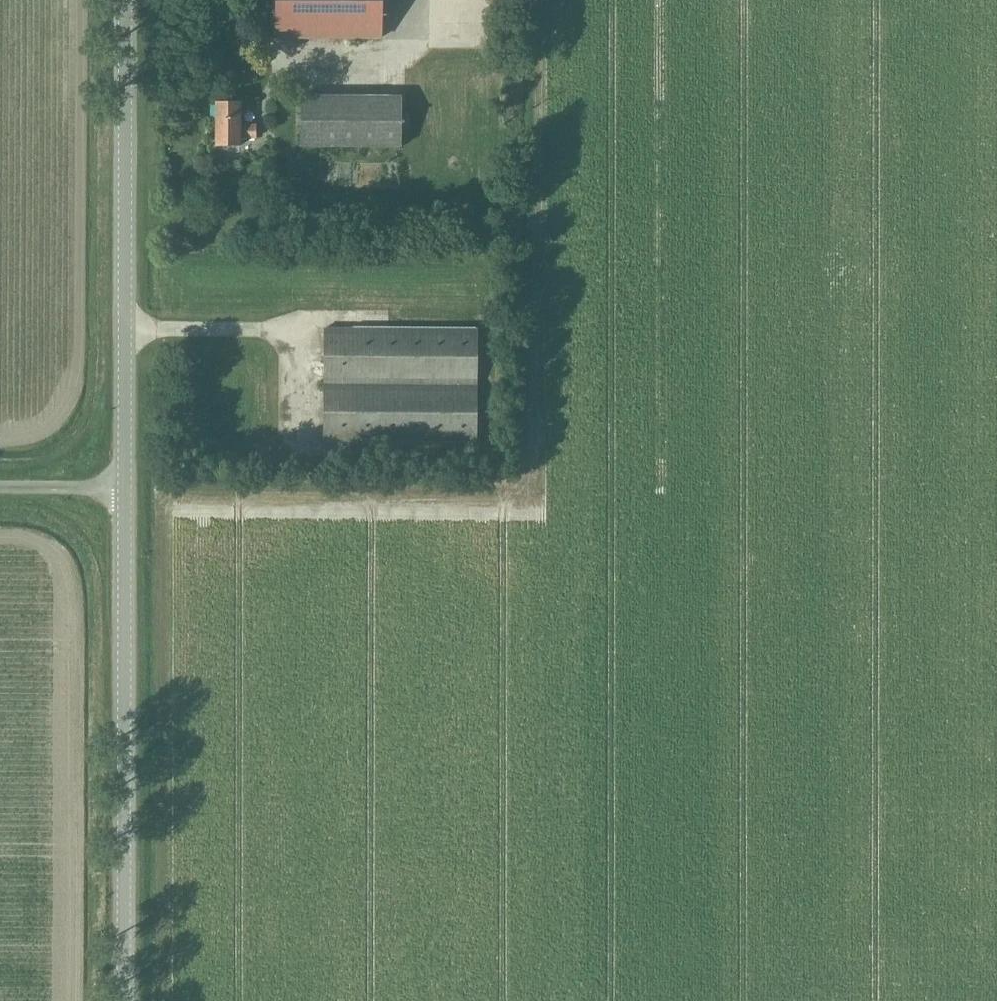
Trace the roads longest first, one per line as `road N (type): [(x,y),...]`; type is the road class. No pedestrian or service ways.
road 1 (unclassified): [(123,1000),(125,489)]
road 2 (unclassified): [(125,489),(125,0)]
road 3 (unclassified): [(0,487),(125,489)]

